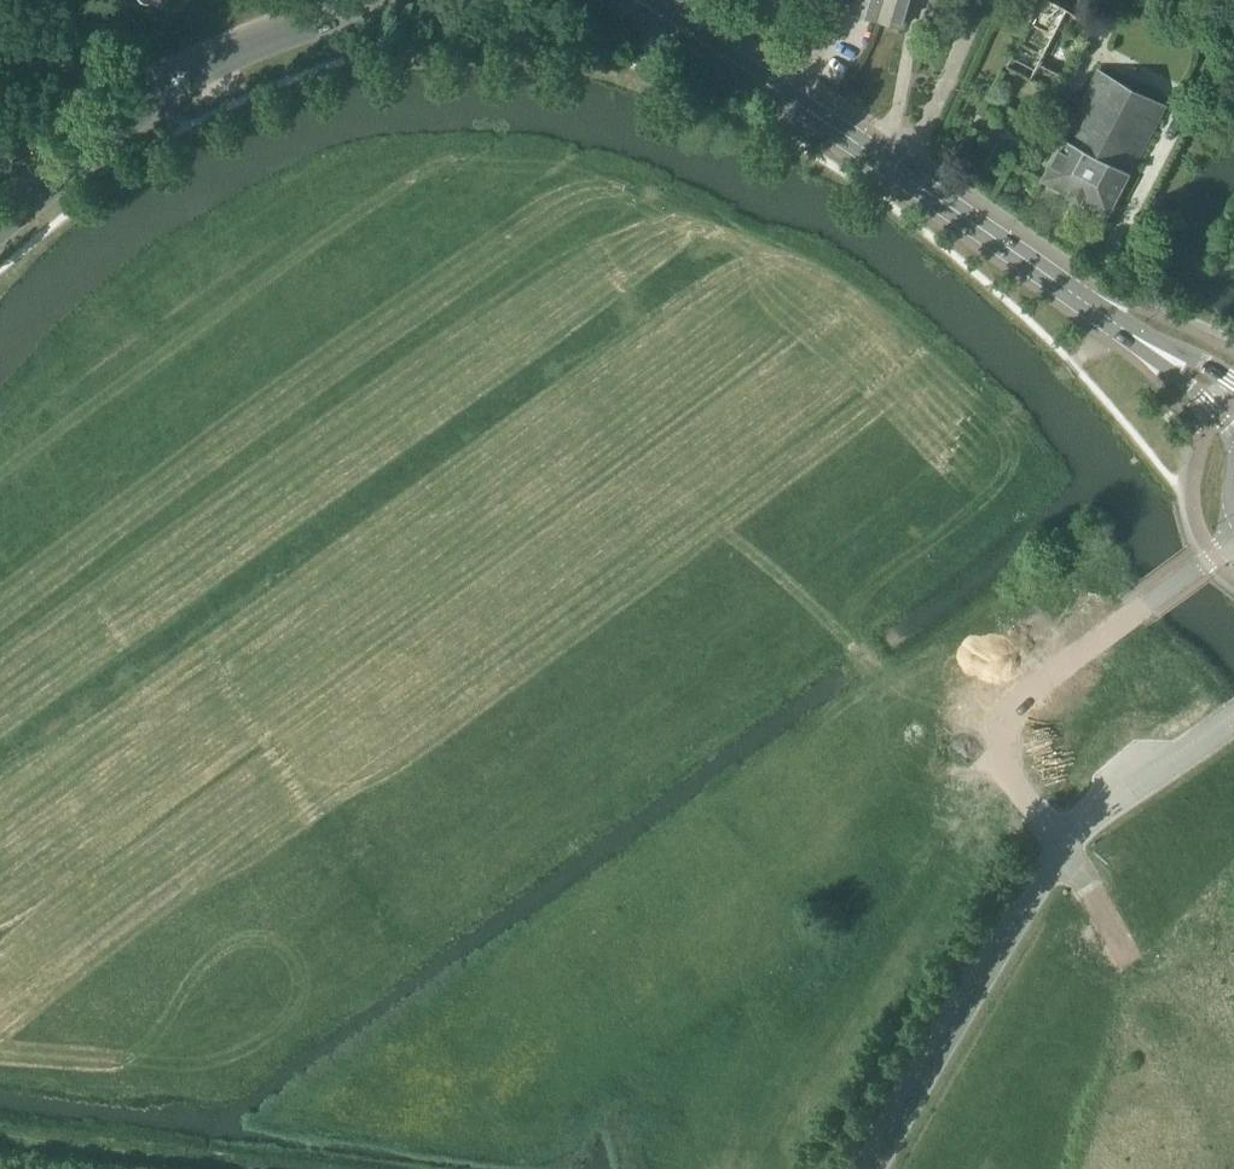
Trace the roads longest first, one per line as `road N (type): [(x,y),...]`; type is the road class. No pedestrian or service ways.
road 1 (residential): [(0,216),(181,62),(360,0)]
road 2 (tertiary): [(1233,409),(903,174)]
road 3 (tertiary): [(903,174),(628,0)]
road 4 (unclassified): [(1130,616),(1005,717),(995,759),(1061,848)]
road 5 (unclassified): [(903,174),(981,0)]

